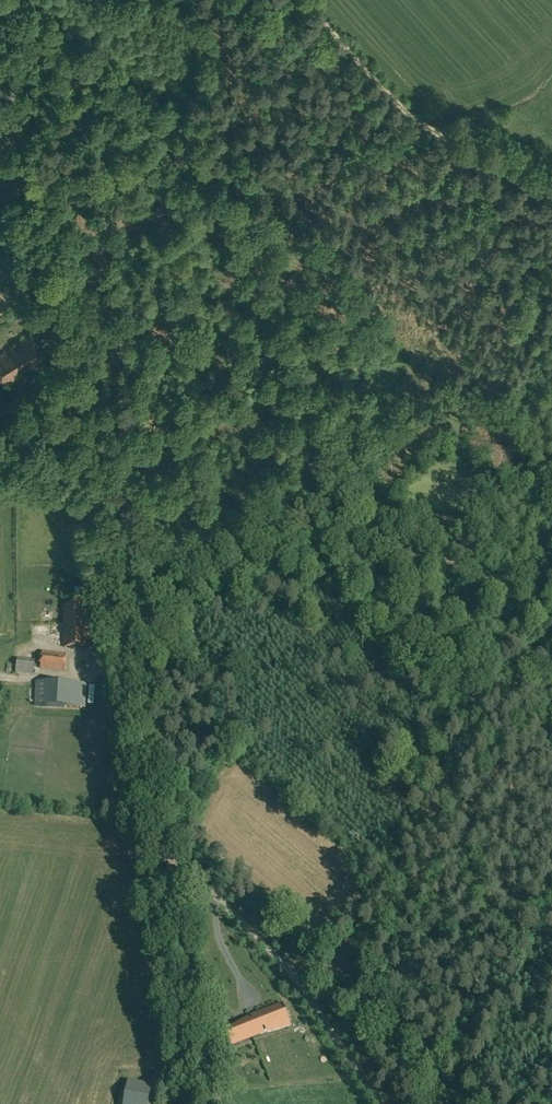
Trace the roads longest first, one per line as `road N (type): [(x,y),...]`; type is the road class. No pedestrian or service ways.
road 1 (unclassified): [(163,849),(0,31)]
road 2 (unclassified): [(163,849),(304,986),(383,1103)]
road 3 (track): [(291,0),(383,98),(551,208)]
road 4 (unclassified): [(214,1103),(163,849)]
road 5 (track): [(304,986),(551,957)]

